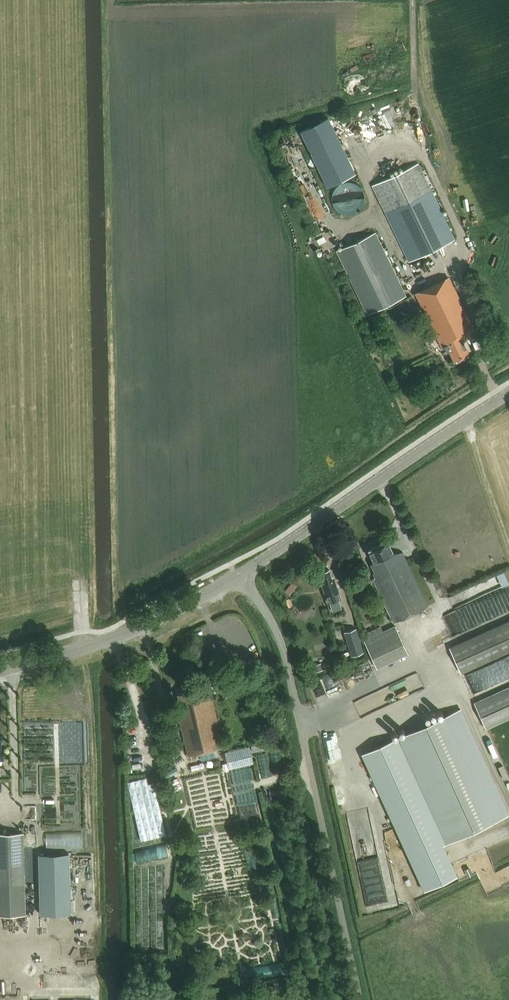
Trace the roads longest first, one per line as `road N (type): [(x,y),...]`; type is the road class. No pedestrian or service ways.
road 1 (unclassified): [(360,999),(280,642),(240,575)]
road 2 (tertiary): [(240,575),(508,393)]
road 3 (tertiary): [(90,646),(240,575)]
road 4 (track): [(464,422),(508,551)]

